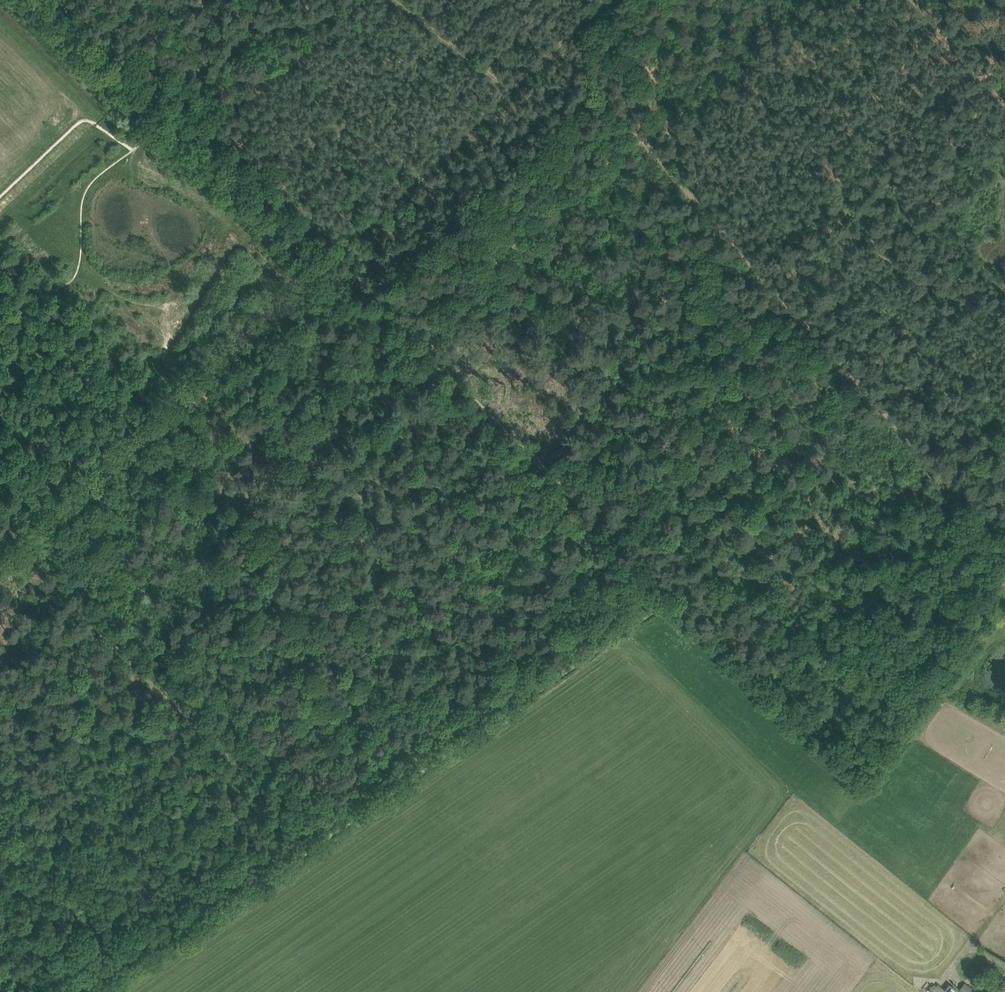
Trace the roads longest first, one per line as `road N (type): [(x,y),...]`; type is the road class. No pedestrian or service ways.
road 1 (track): [(317,268),(650,588),(643,607),(90,991)]
road 2 (track): [(74,281),(83,194),(136,148)]

